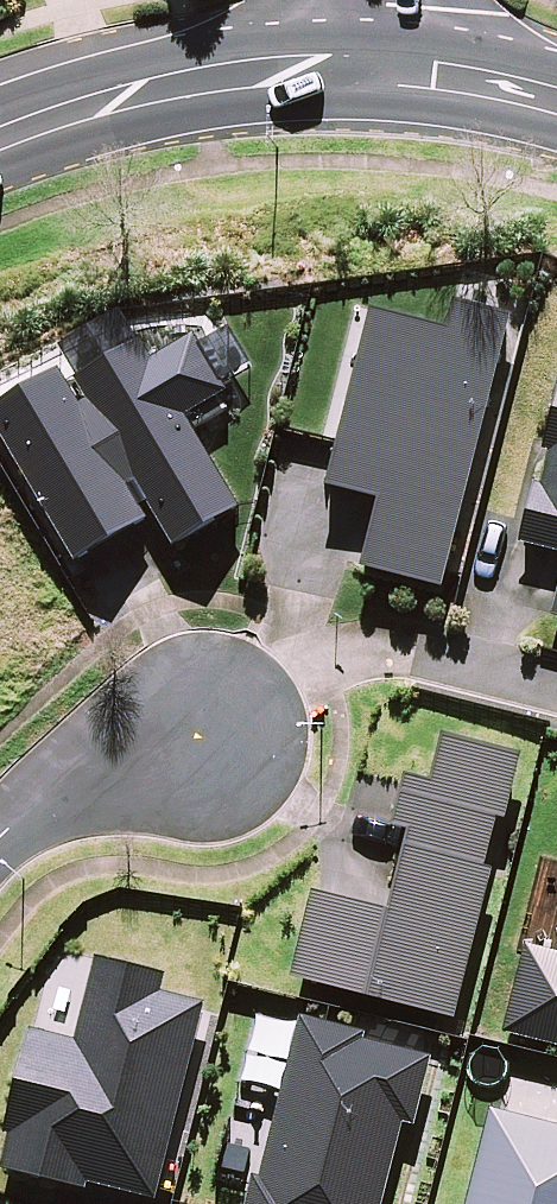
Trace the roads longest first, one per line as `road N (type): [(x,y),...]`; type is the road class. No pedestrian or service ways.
road 1 (residential): [(0,132),(131,92),(232,76),(384,69)]
road 2 (residential): [(556,694),(415,658),(338,664),(199,732)]
road 3 (residential): [(0,840),(199,732)]
road 4 (residential): [(384,69),(556,94)]

